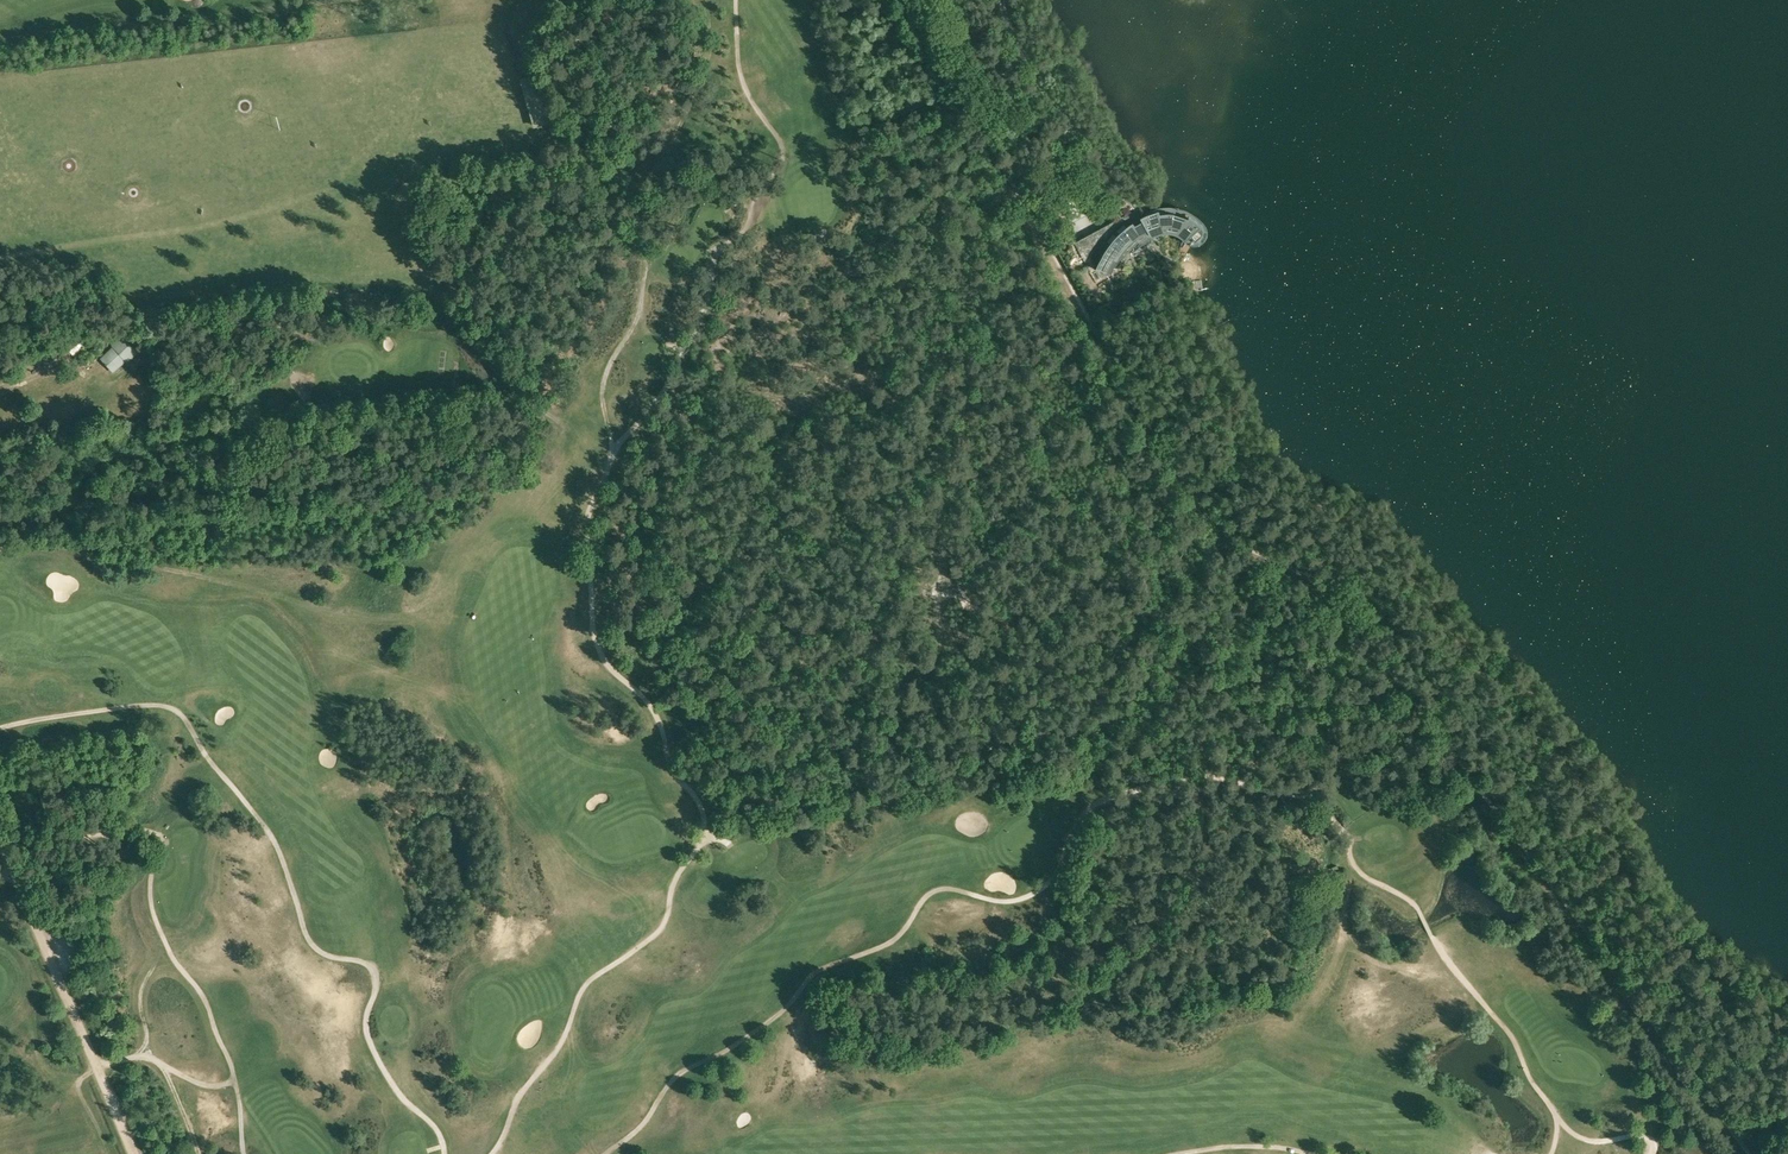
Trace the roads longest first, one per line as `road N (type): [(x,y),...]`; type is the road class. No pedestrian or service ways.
road 1 (track): [(135,1153),(0,837)]

